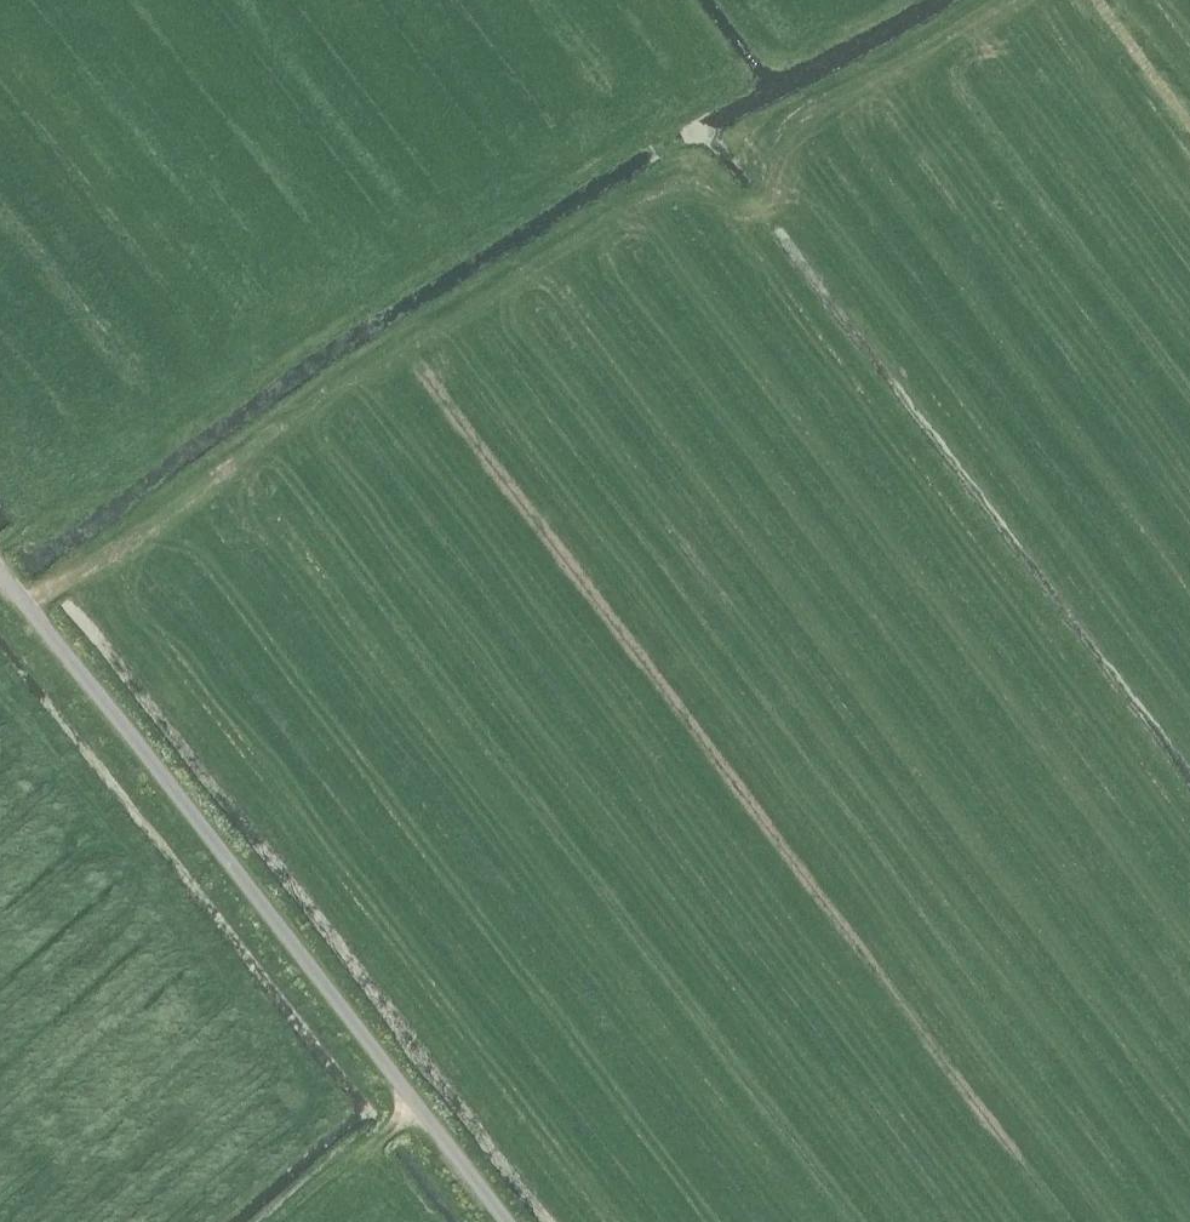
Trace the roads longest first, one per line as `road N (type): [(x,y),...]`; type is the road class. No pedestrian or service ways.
road 1 (unclassified): [(501,1221),(0,576)]

